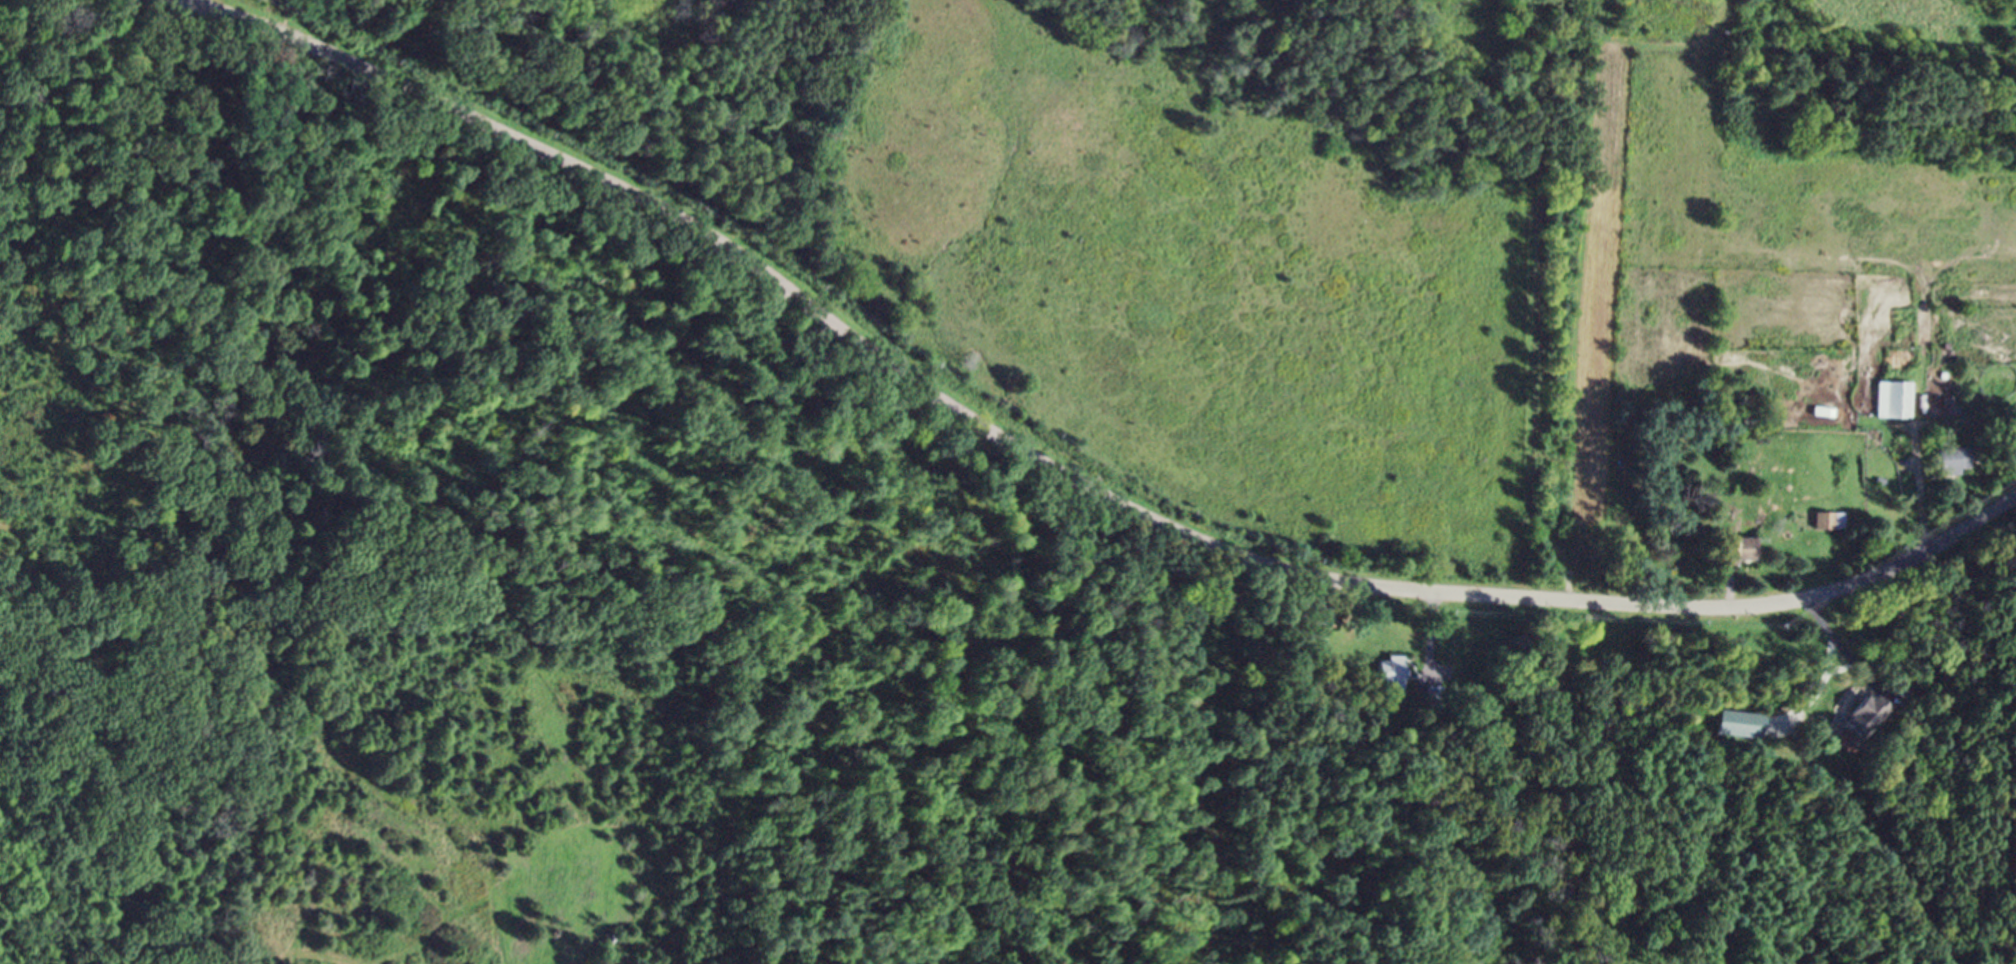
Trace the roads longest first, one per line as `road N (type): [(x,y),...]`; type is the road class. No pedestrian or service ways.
road 1 (residential): [(176,0),(361,67),(599,178),(699,231),(1030,456),(1147,518),(1314,578),(1617,604),(1771,605),(1856,584),(2015,500)]
road 2 (residential): [(170,963),(0,781)]

